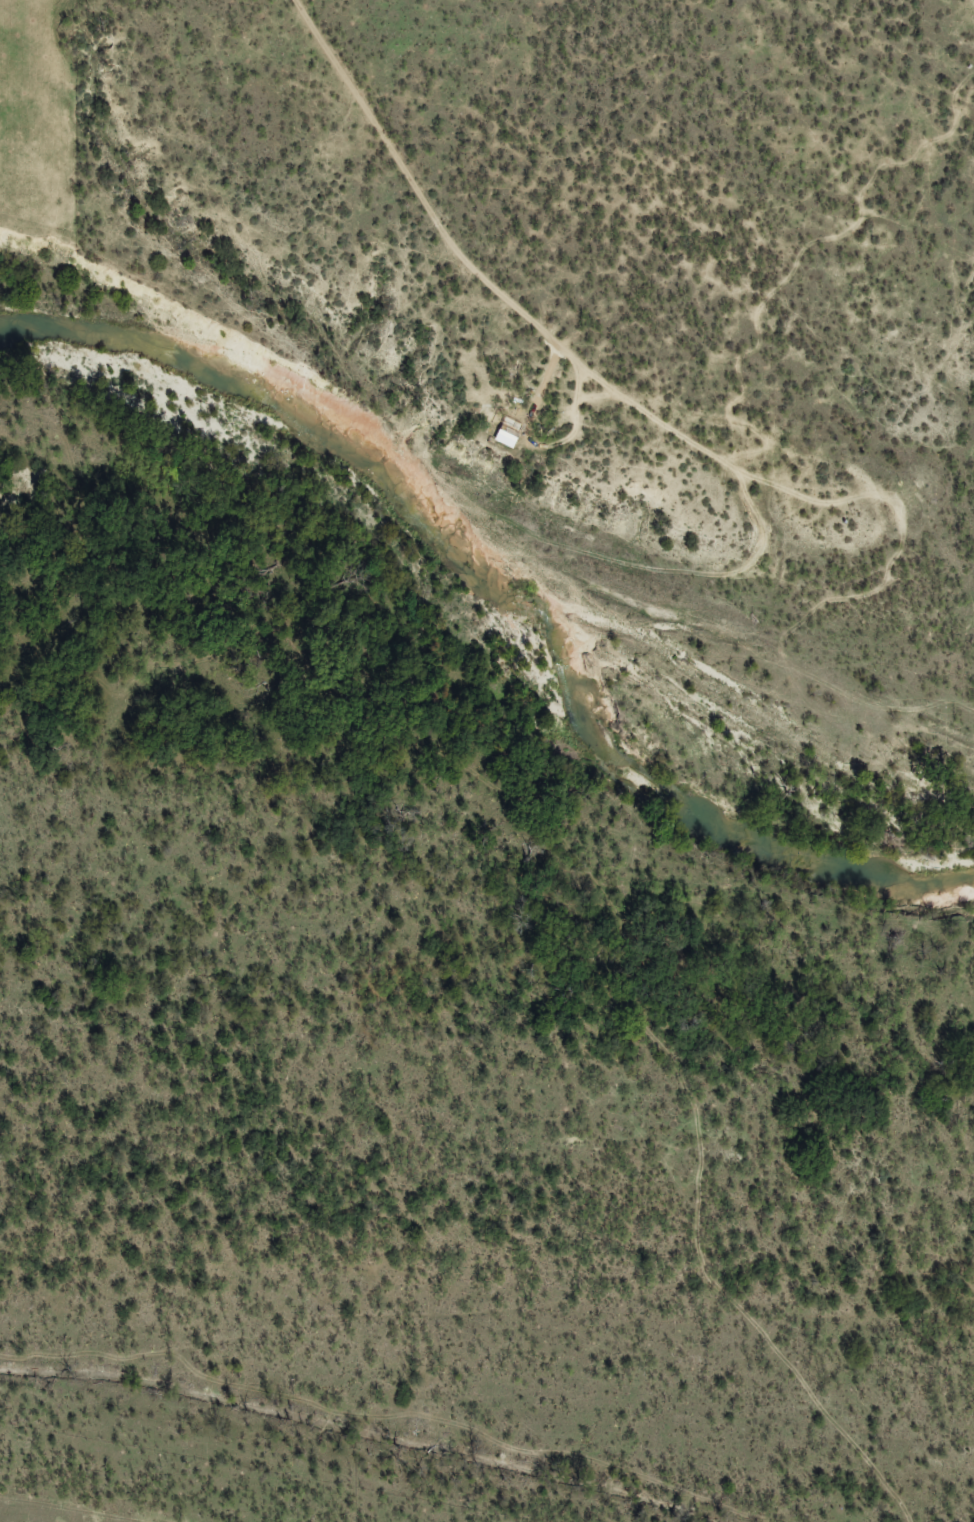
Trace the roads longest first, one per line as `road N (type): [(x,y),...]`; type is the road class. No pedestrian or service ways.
road 1 (residential): [(704,678),(877,559),(877,489),(644,389),(555,325),(441,200),(315,0)]
road 2 (residential): [(787,1521),(778,1490),(788,1370),(764,1261),(679,1081)]

